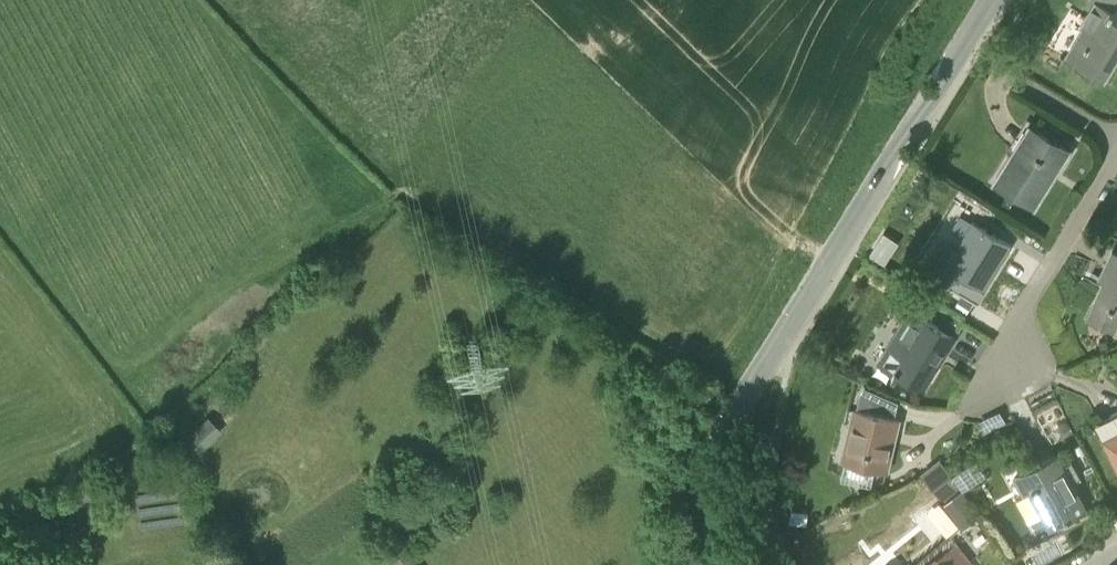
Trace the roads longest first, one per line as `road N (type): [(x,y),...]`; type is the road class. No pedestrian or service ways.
road 1 (tertiary): [(718,564),(708,523),(720,435),(992,0)]
road 2 (residential): [(1005,364),(1027,301),(1116,153)]

